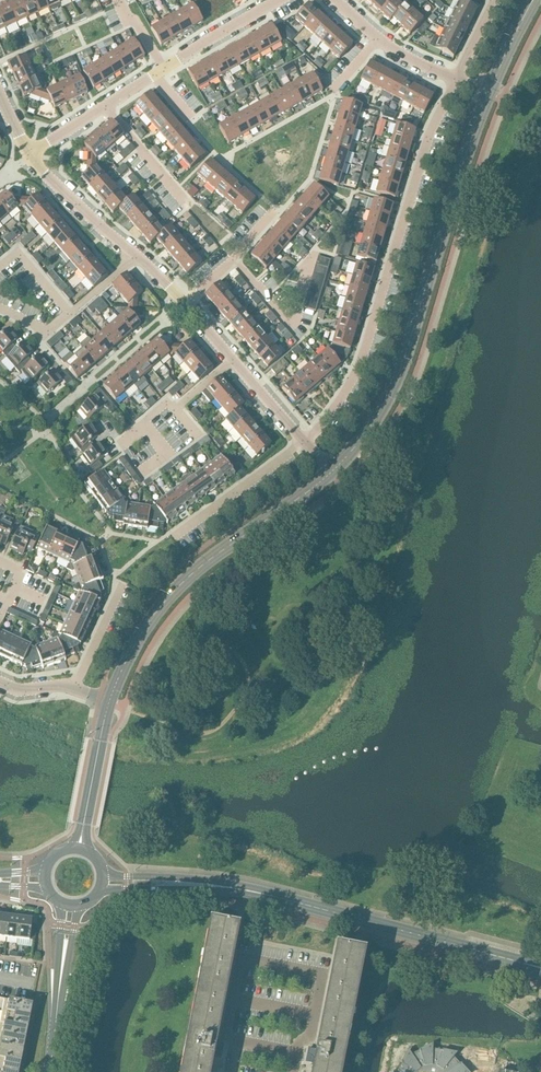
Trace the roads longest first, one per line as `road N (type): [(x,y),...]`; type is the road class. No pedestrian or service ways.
road 1 (secondary): [(540,968),(232,888),(103,883)]
road 2 (secondary): [(331,473),(396,382),(488,94)]
road 3 (residential): [(300,441),(338,405),(389,297),(390,258),(454,79)]
road 4 (secondary): [(109,702),(140,635),(171,594),(331,473)]
road 5 (residential): [(230,1071),(228,1032),(242,959),(323,974),(311,1036),(300,1042),(293,1071)]
road 6 (tertiary): [(70,906),(50,1071)]
road 7 (residential): [(171,534),(300,441)]
road 8 (residential): [(32,156),(163,69)]
road 9 (secondary): [(79,849),(109,702)]
road 10 (residential): [(138,257),(32,156)]
road 11 (residential): [(454,79),(396,52),(334,0)]
road 12 (residential): [(163,69),(283,0)]

